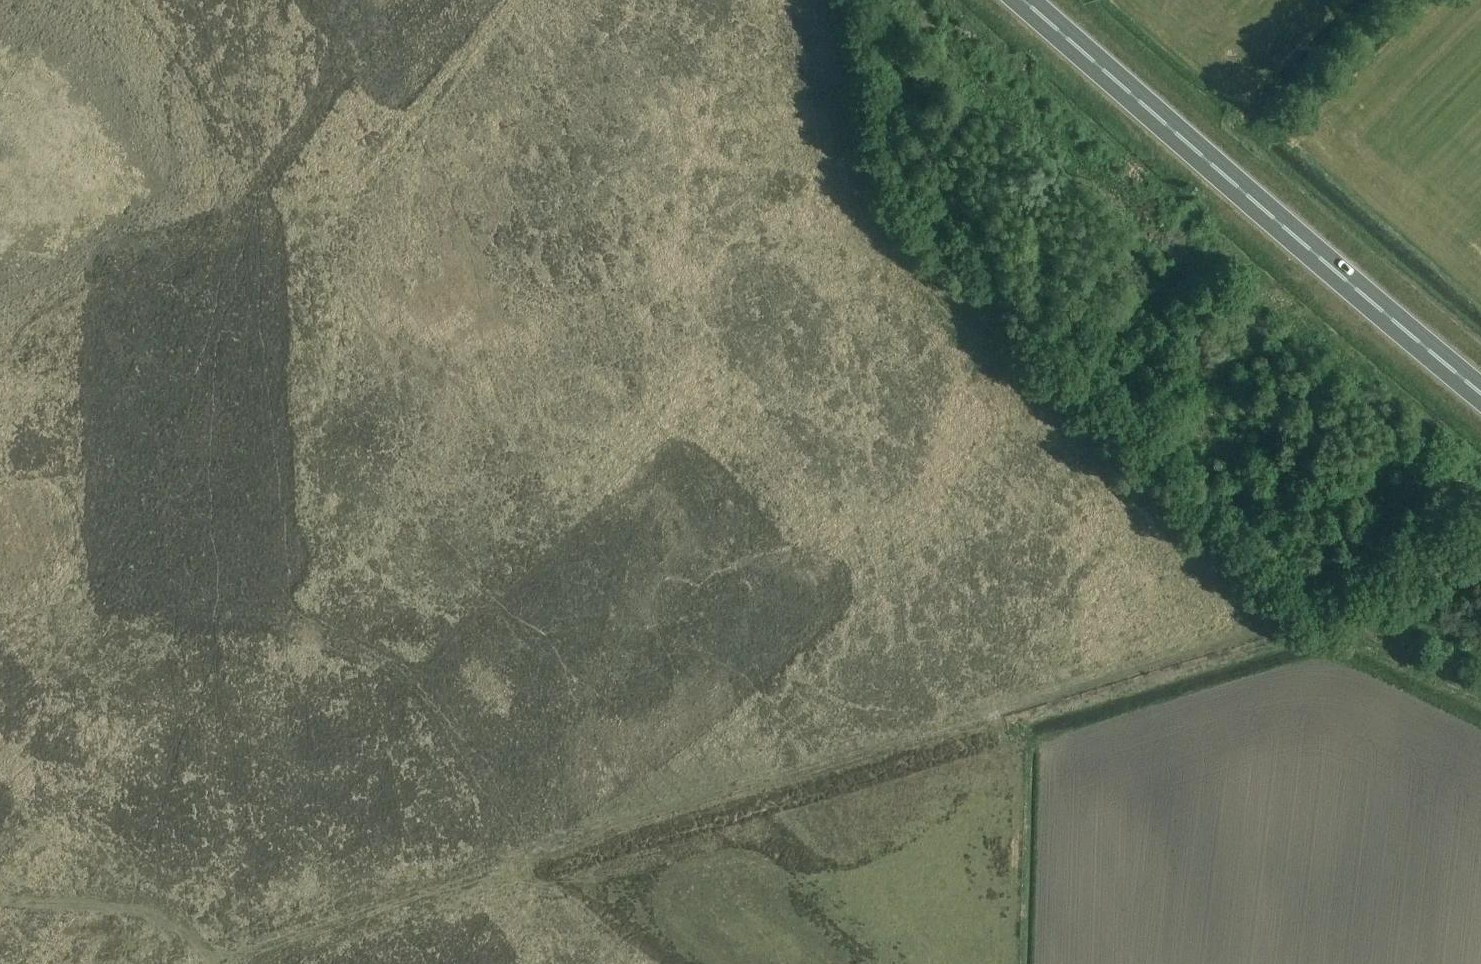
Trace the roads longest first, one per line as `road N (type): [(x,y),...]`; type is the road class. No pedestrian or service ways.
road 1 (trunk): [(1480,393),(1024,0)]

